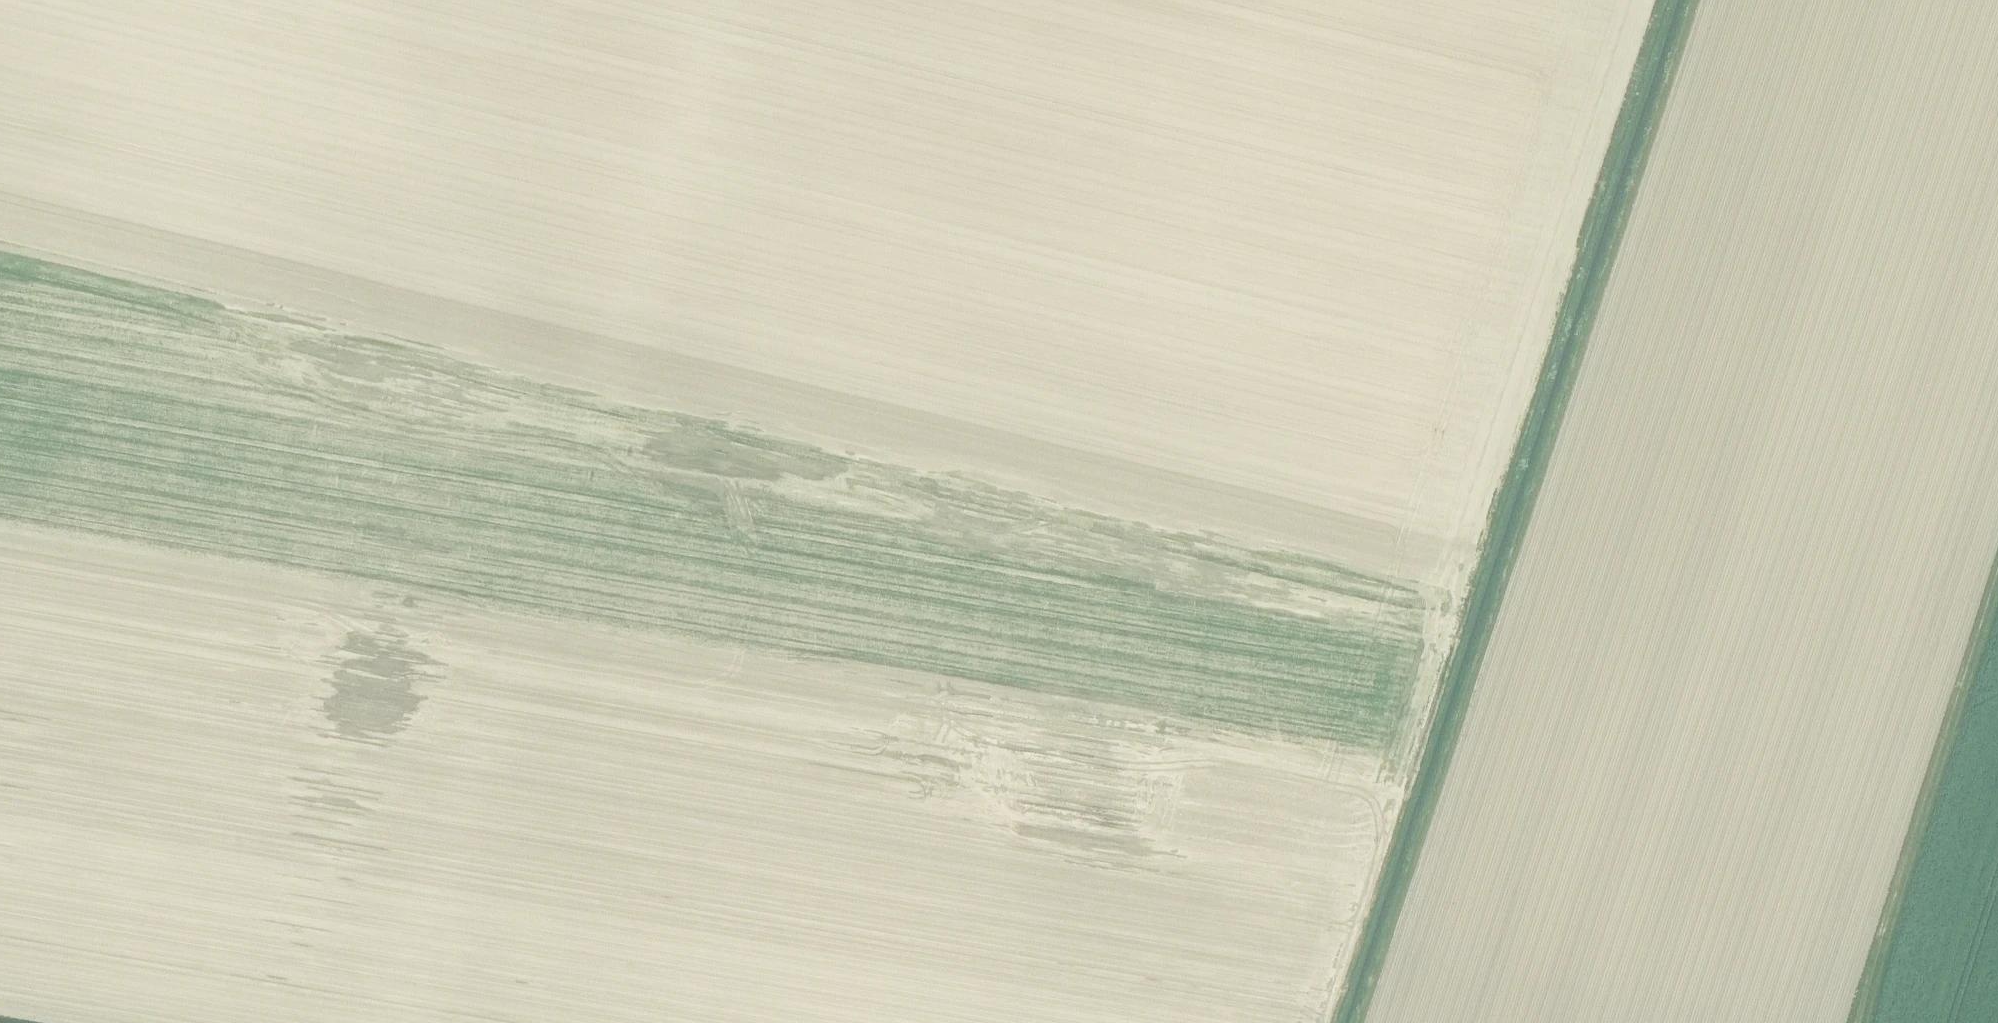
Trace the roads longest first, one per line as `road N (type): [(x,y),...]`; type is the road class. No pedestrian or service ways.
road 1 (track): [(1997,583),(1867,1022)]

